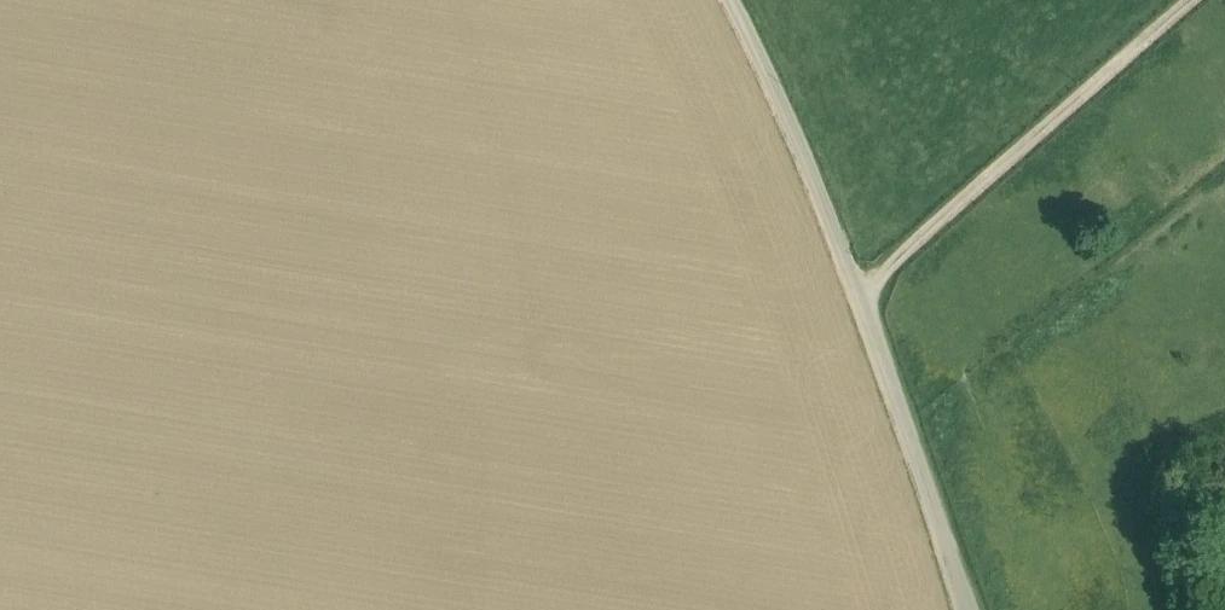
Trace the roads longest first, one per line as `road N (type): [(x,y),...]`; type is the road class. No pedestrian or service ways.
road 1 (unclassified): [(970,609),(780,84),(732,0)]

